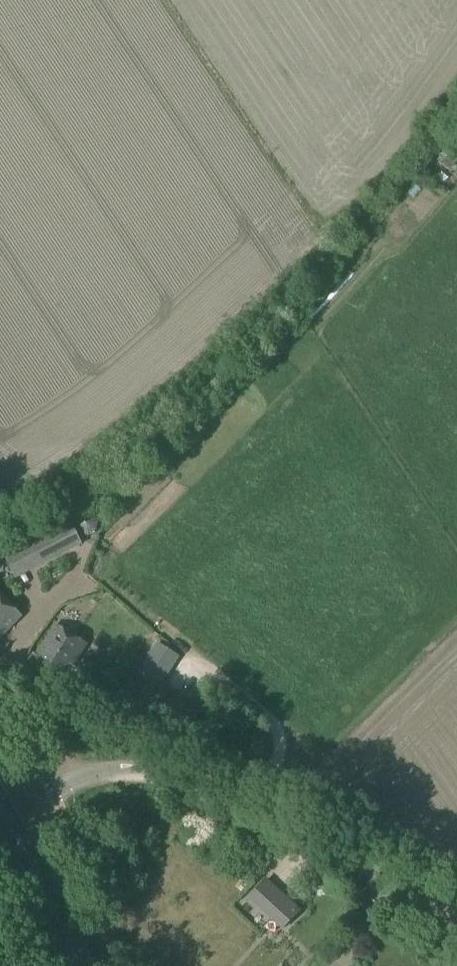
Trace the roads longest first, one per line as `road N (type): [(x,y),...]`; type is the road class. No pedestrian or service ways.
road 1 (unclassified): [(456,907),(180,779),(97,772),(54,789)]
road 2 (primary): [(80,965),(27,840)]

